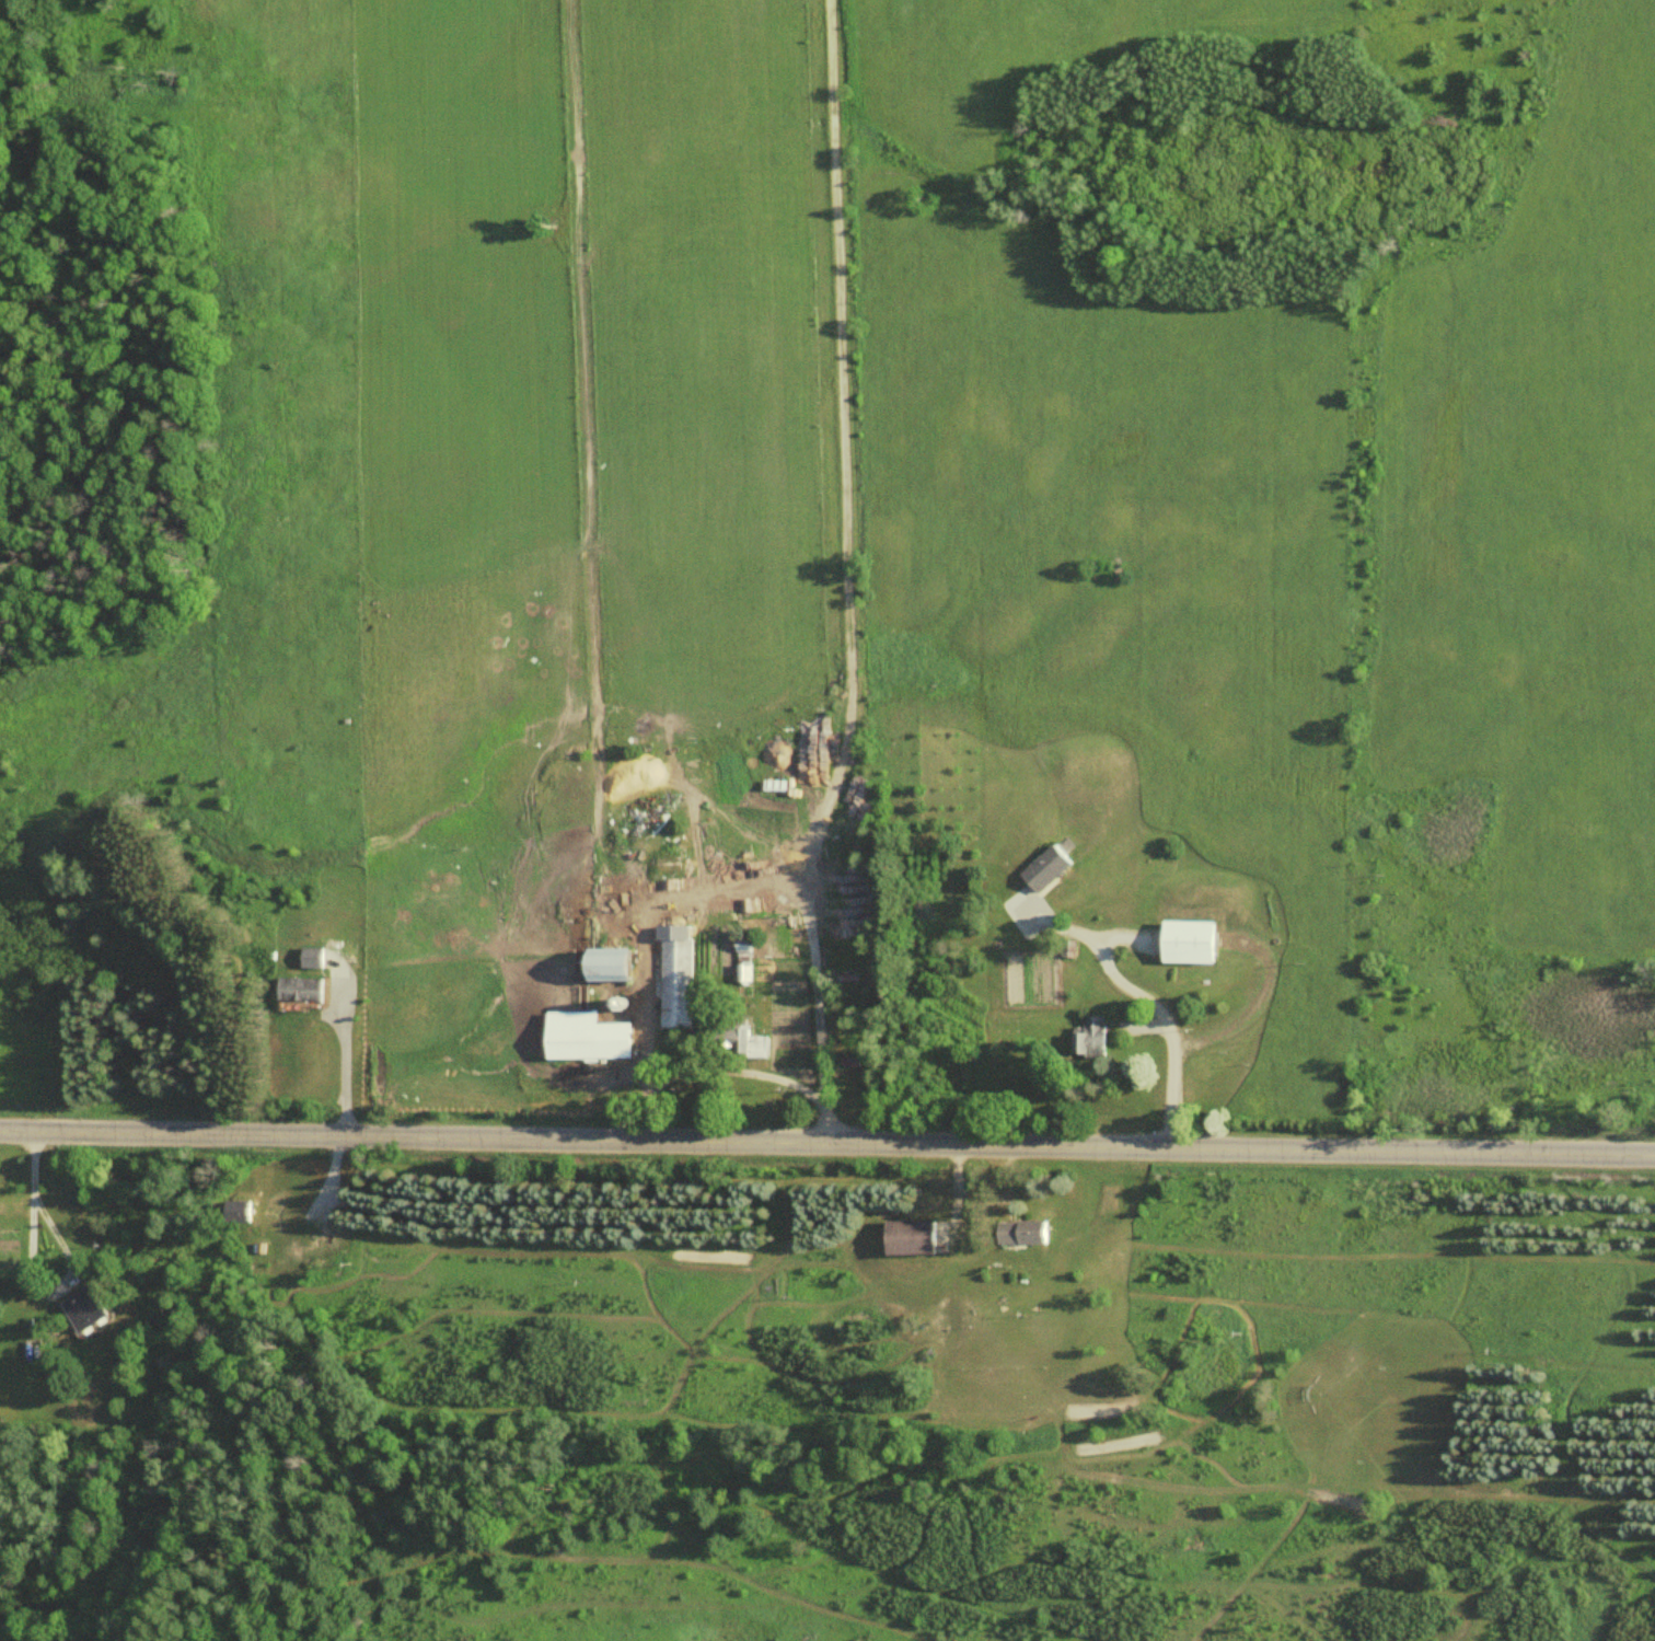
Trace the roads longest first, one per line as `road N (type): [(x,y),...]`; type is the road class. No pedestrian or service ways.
road 1 (tertiary): [(0,1127),(1654,1155)]

